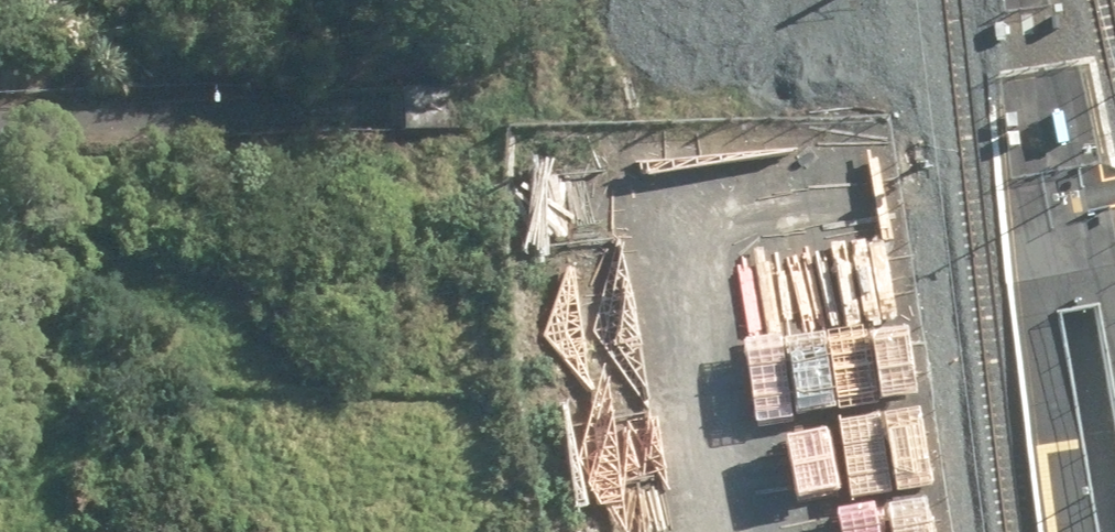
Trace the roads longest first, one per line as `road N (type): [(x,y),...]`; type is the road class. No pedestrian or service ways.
road 1 (unknown): [(1114,77),(409,103)]
road 2 (unknown): [(0,121),(409,103)]
road 3 (unknown): [(1078,307),(1043,80)]
road 4 (unknown): [(1078,307),(1114,513)]

